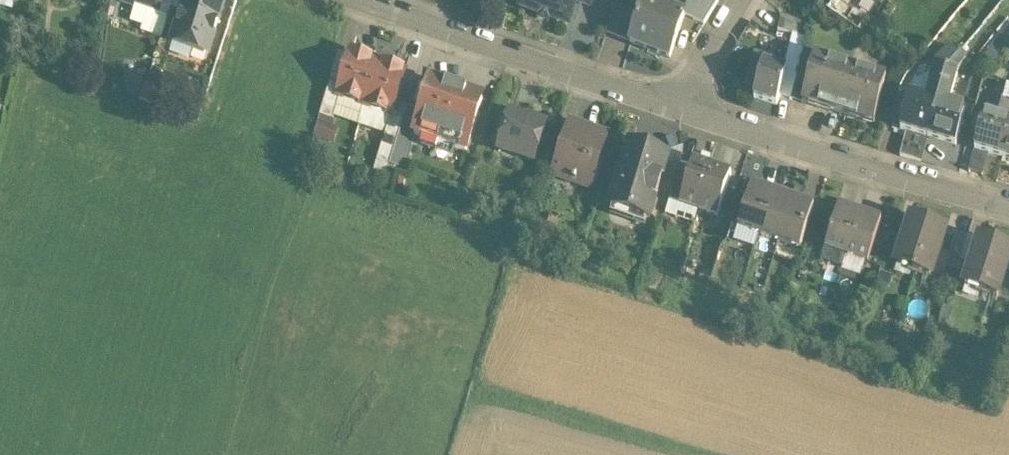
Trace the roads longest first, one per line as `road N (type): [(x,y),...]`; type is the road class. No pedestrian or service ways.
road 1 (residential): [(688,98),(1008,198)]
road 2 (residential): [(391,0),(688,98)]

